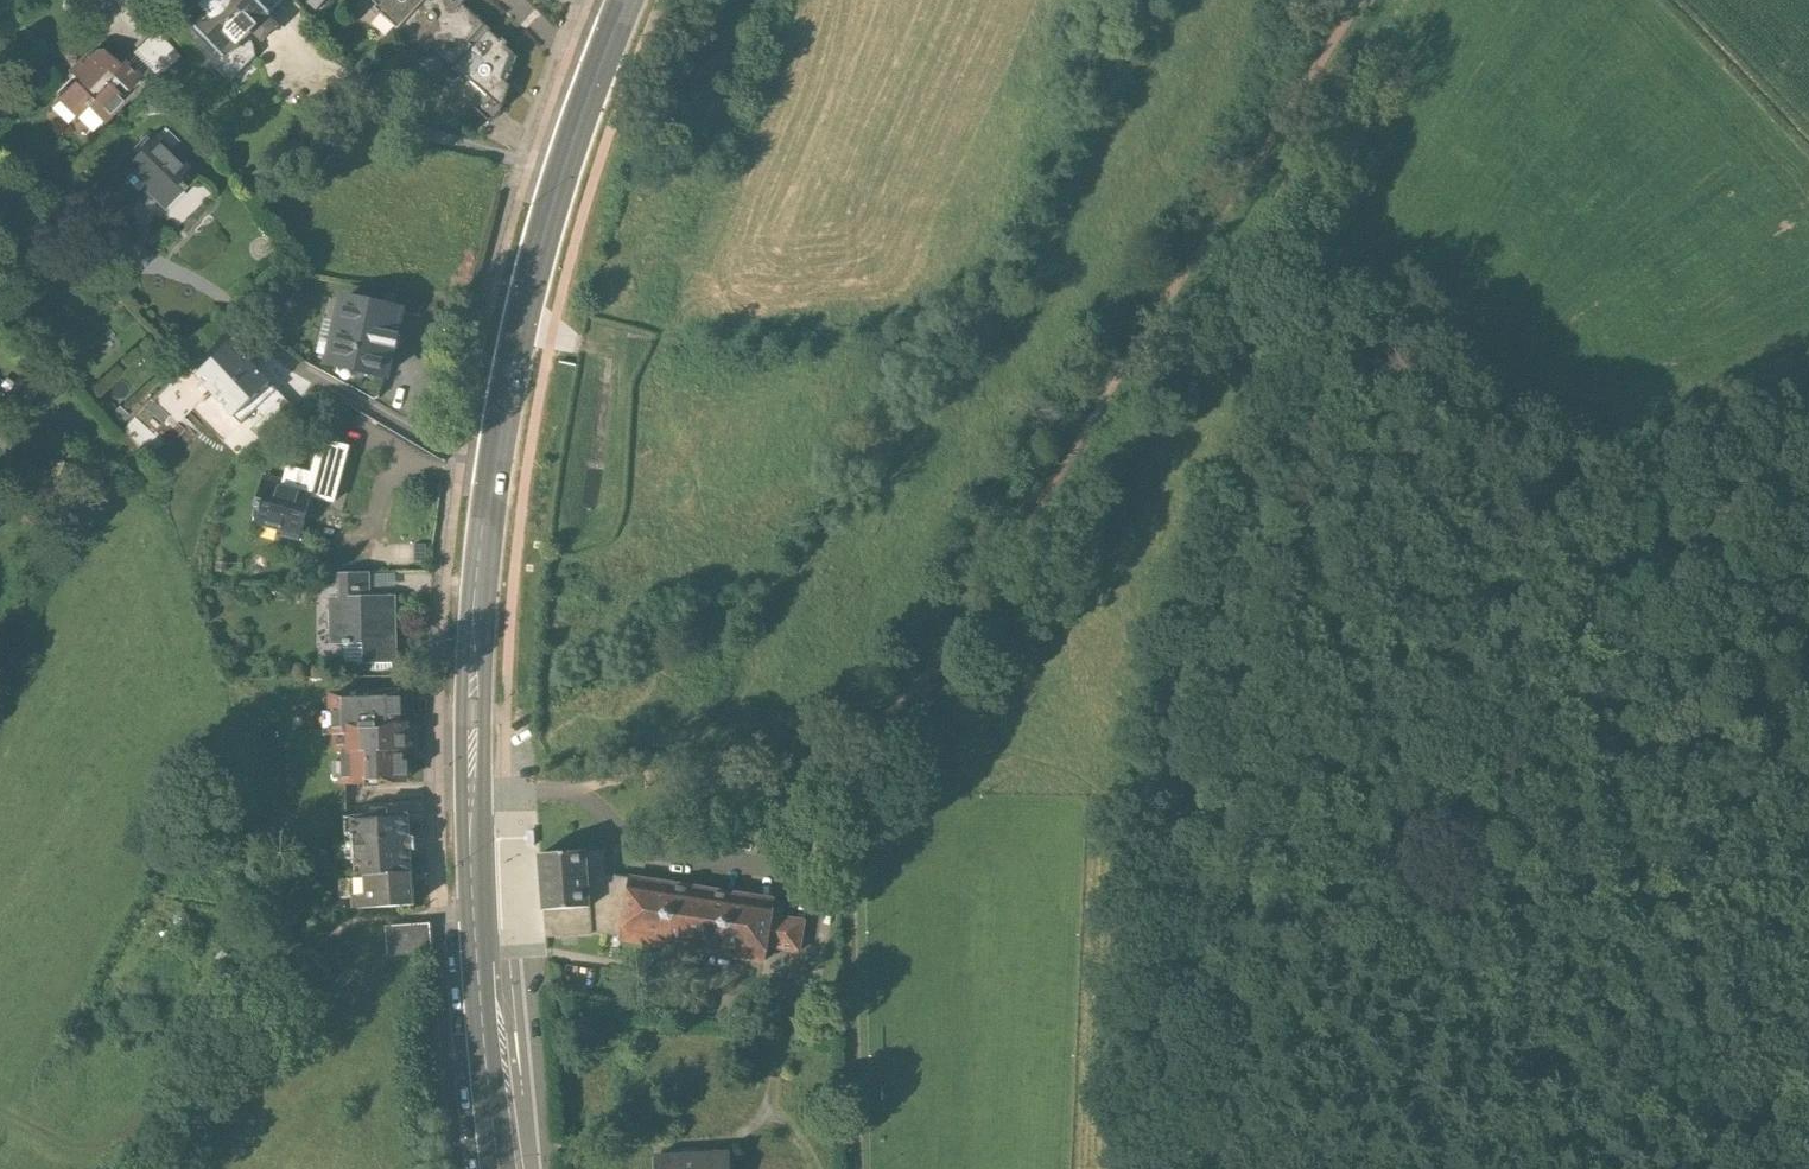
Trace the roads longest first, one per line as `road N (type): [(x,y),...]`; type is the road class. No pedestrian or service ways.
road 1 (primary): [(499,1168),(478,911),(473,712),(483,534),(538,252),(590,85),(628,0)]
road 2 (track): [(1343,338),(1277,458),(1214,601),(1185,725),(1185,1168)]

